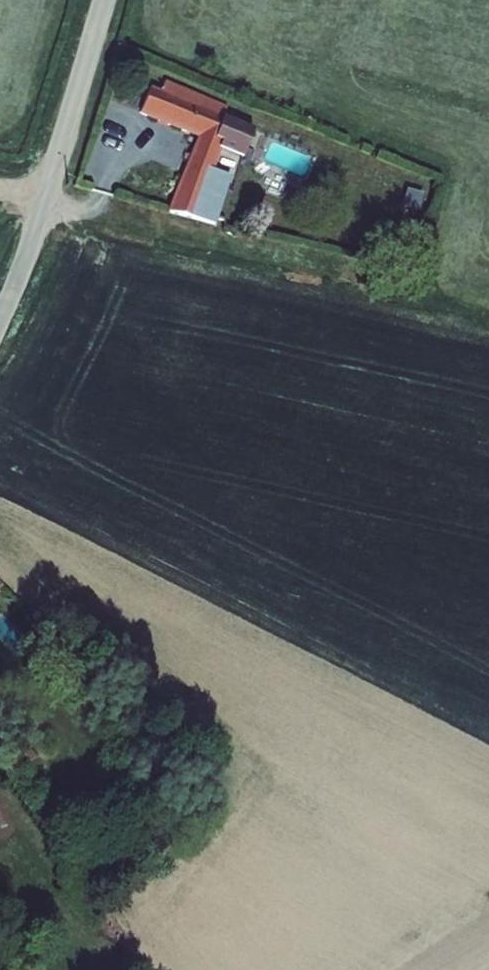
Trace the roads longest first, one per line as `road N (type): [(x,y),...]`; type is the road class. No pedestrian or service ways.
road 1 (residential): [(0,321),(48,198),(106,0)]
road 2 (track): [(0,186),(155,226)]

